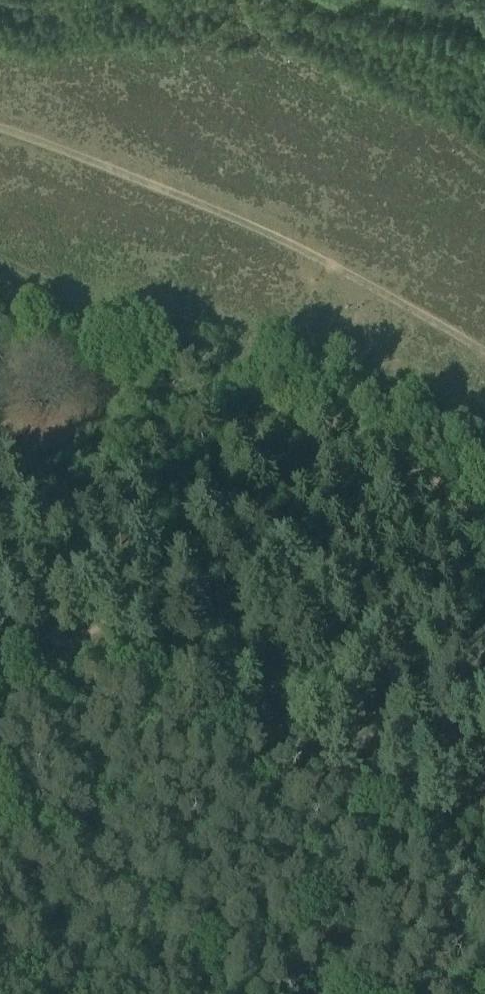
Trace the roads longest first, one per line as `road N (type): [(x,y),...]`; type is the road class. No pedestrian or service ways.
road 1 (track): [(484,356),(407,303),(302,249),(0,134)]
road 2 (track): [(484,692),(365,744),(277,750),(112,696),(48,697),(0,716)]

